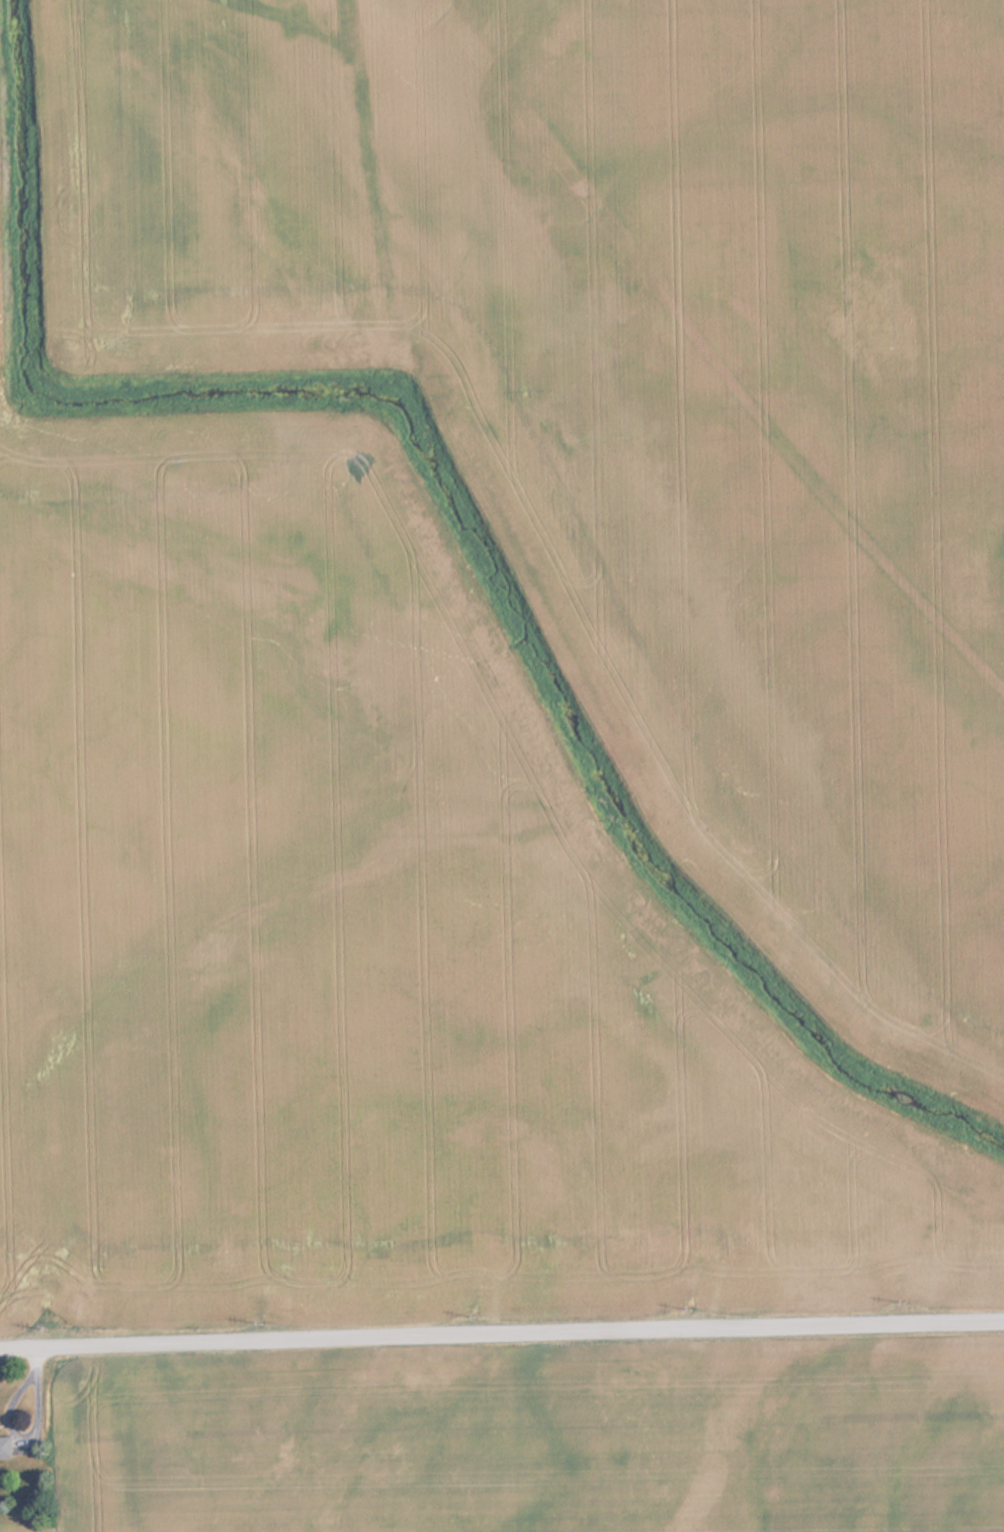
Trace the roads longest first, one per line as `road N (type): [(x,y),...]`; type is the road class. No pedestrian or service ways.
road 1 (residential): [(0,1350),(1003,1321)]

